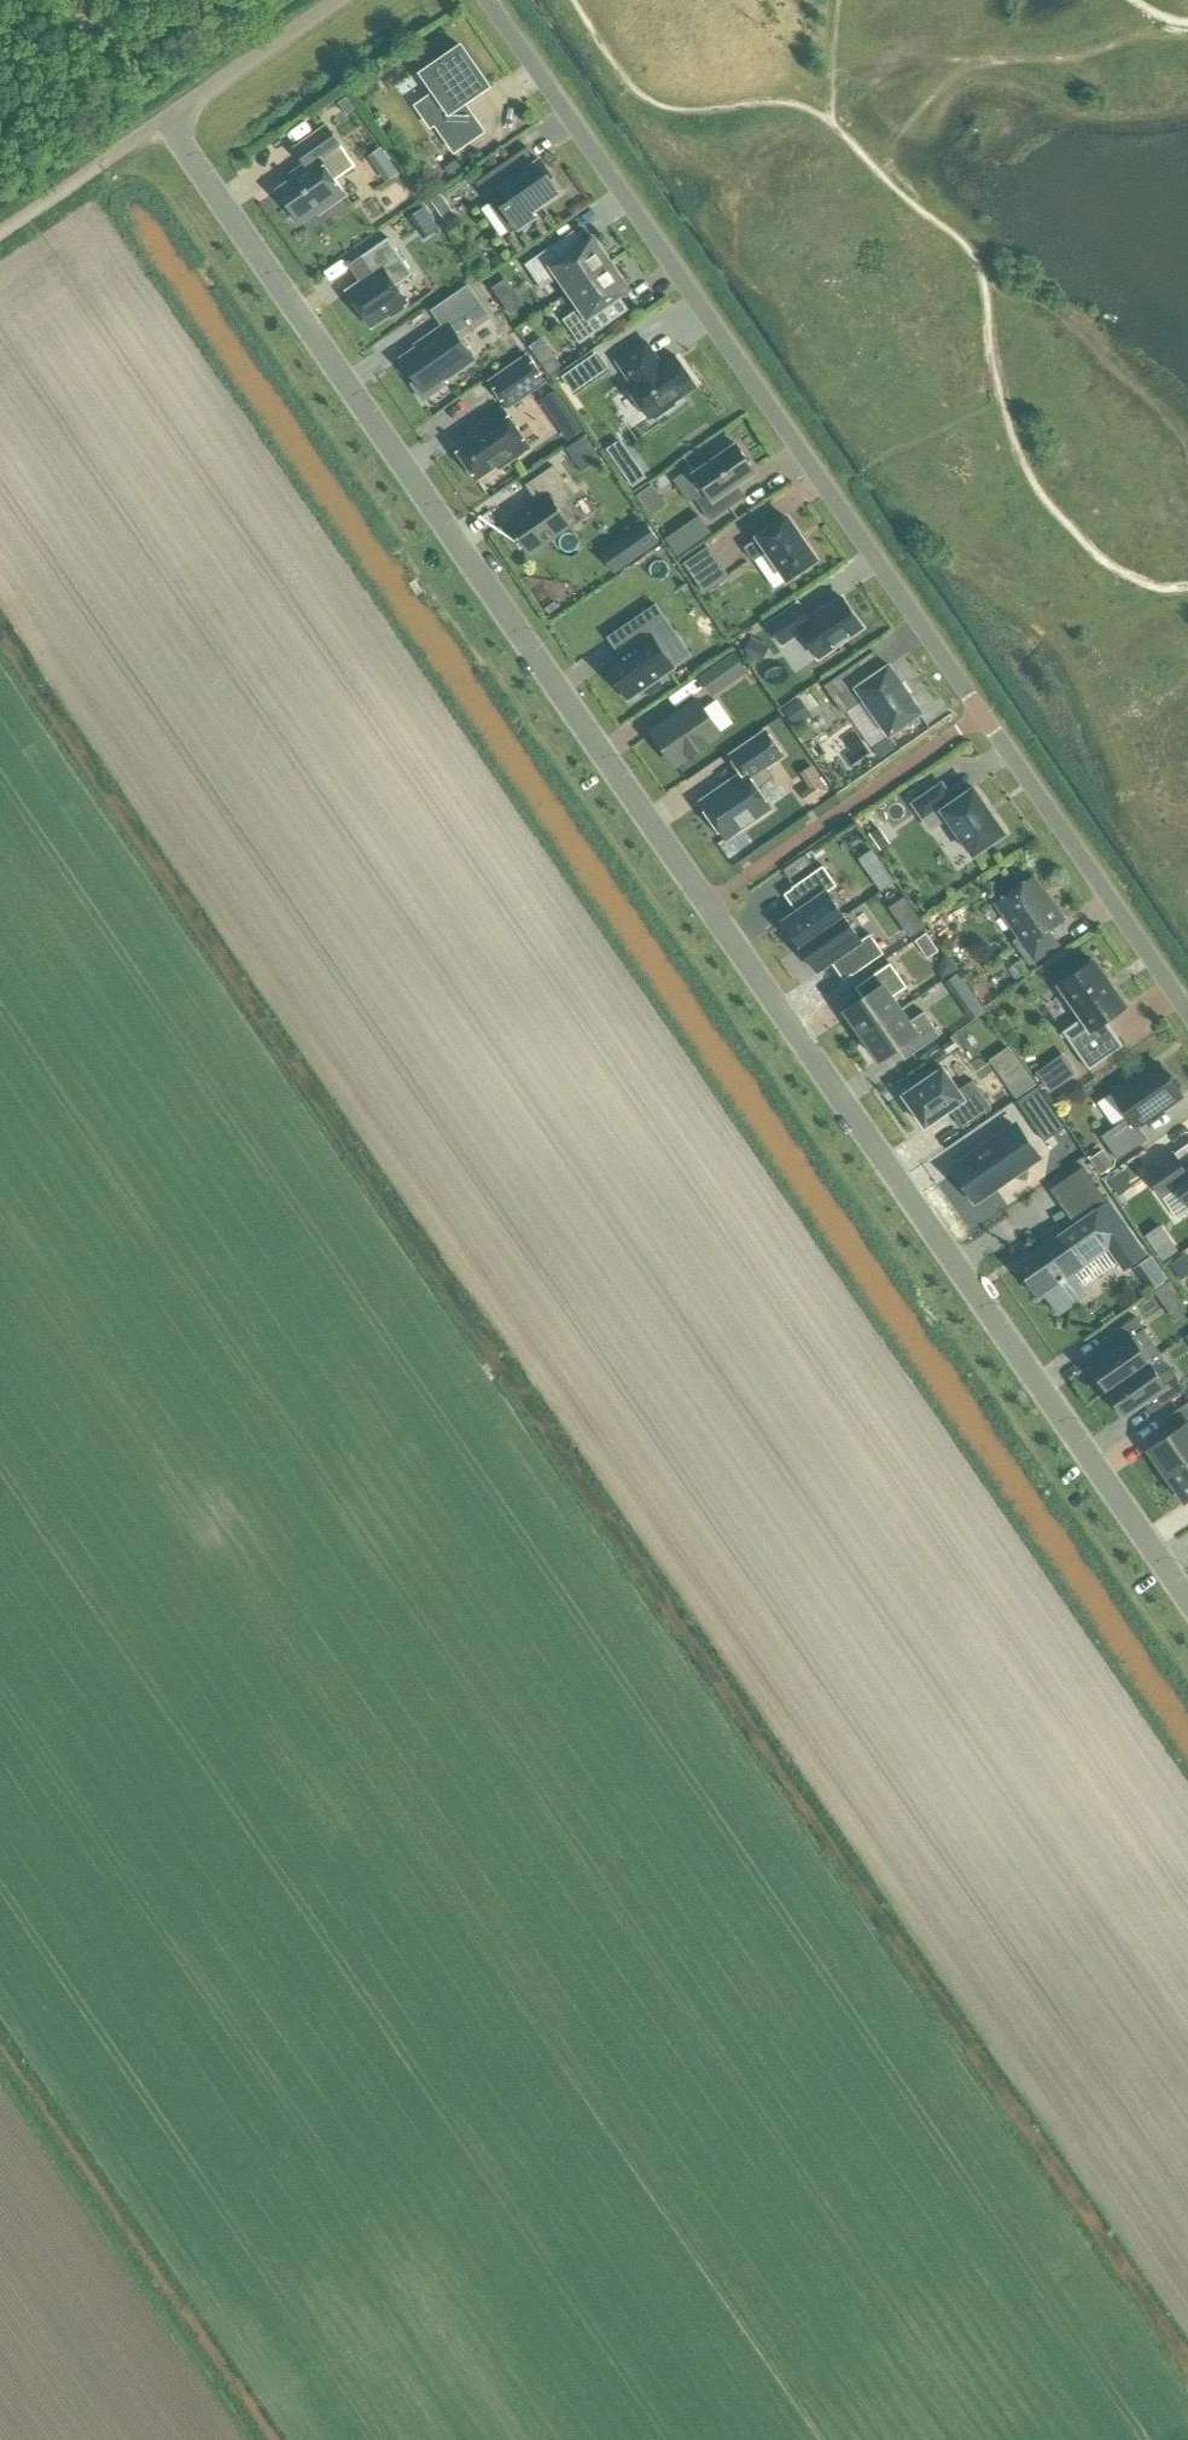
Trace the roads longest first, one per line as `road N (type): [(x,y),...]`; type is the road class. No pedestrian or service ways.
road 1 (residential): [(169,117),(1187,1596)]
road 2 (residential): [(491,0),(1187,1009)]
road 3 (unclassified): [(169,117),(337,0)]

